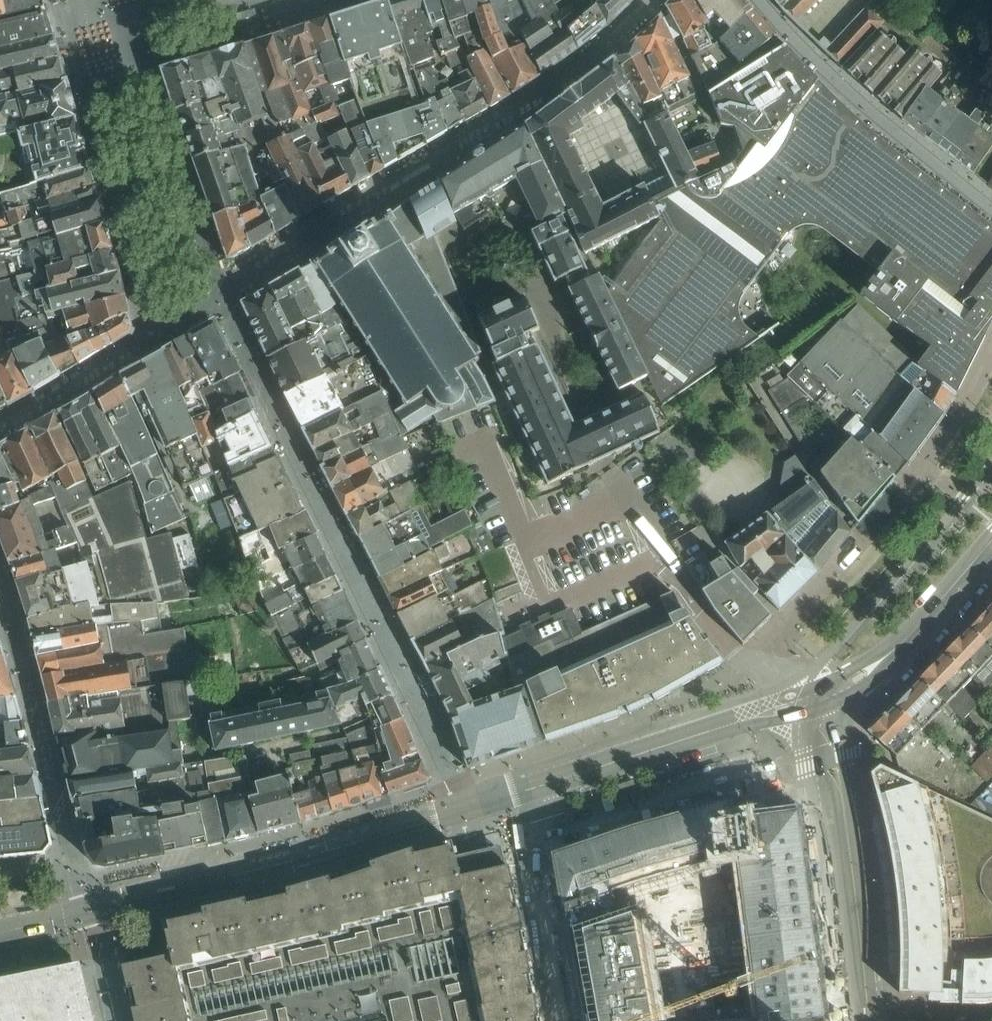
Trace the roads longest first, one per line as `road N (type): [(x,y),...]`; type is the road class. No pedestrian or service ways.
road 1 (unclassified): [(0,932),(284,863),(551,782)]
road 2 (tertiary): [(869,1020),(832,691)]
road 3 (tertiary): [(804,703),(841,1020)]
road 4 (residential): [(991,212),(871,118),(757,0)]
road 5 (residential): [(733,724),(746,767),(564,825),(551,782)]
road 6 (tertiary): [(832,691),(907,638),(991,540)]
road 7 (unclassified): [(551,782),(733,724)]

